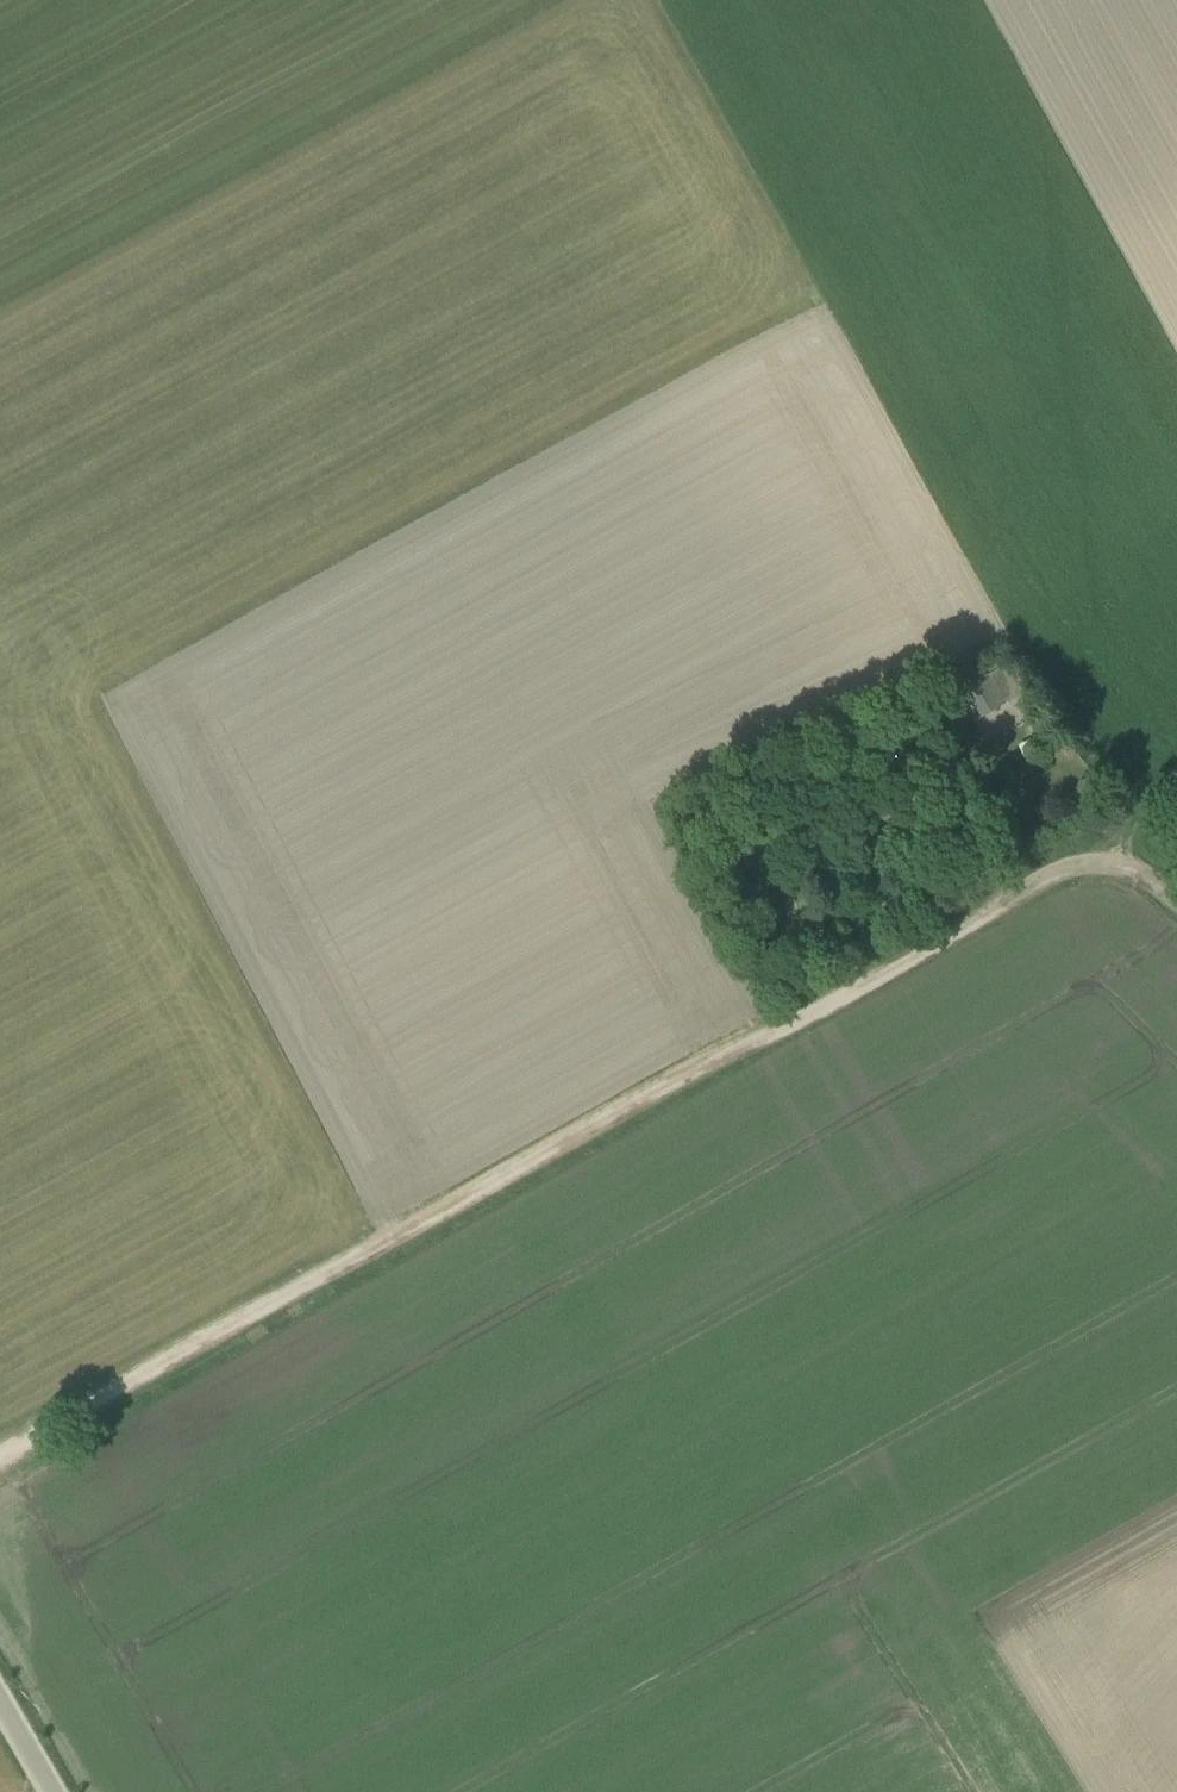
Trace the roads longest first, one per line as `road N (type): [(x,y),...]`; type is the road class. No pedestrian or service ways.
road 1 (track): [(1176,902),(1153,878),(1115,863),(1058,871),(0,1456)]

